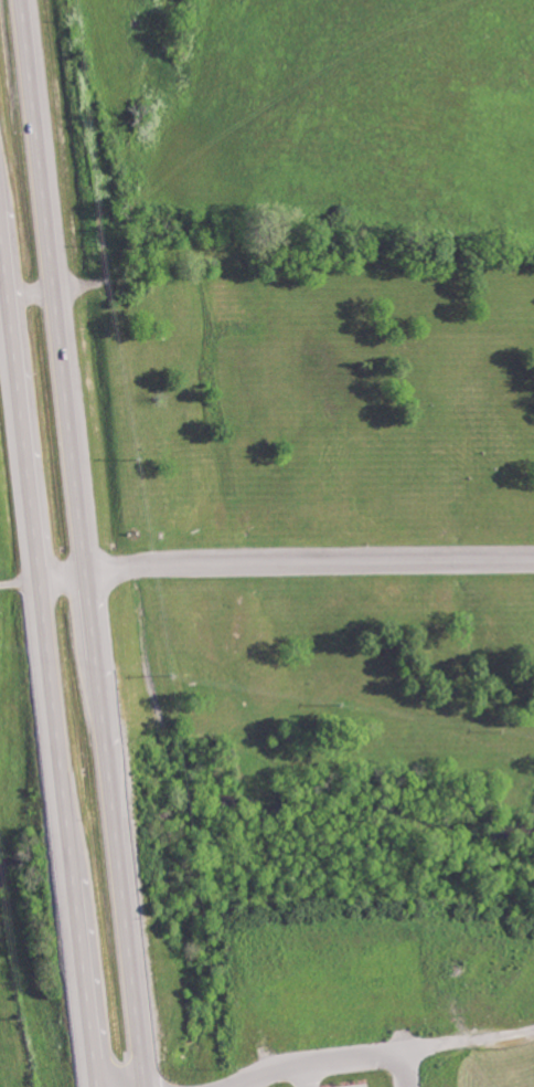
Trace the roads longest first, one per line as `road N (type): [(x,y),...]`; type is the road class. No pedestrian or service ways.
road 1 (trunk): [(146,1086),(20,0)]
road 2 (trunk): [(0,229),(97,1086)]
road 3 (residential): [(41,581),(147,562),(533,558)]

